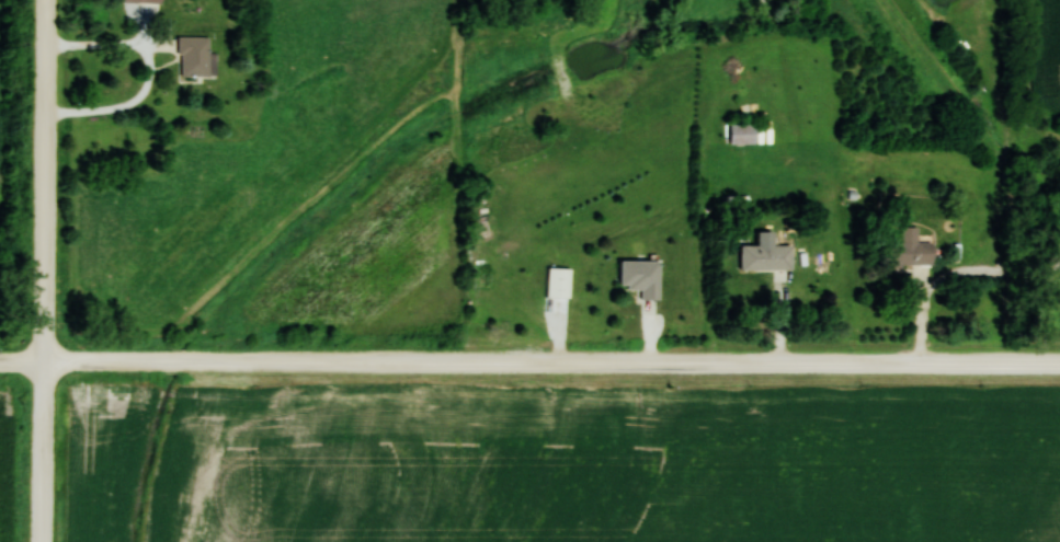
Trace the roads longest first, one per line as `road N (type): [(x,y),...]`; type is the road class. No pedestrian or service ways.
road 1 (residential): [(0,361),(1059,363)]
road 2 (residential): [(43,541),(46,0)]

